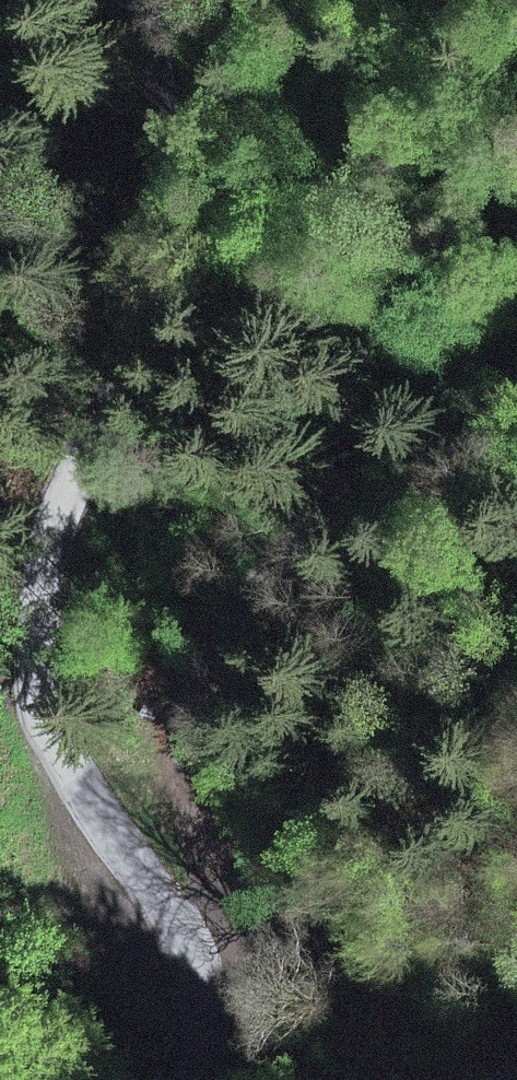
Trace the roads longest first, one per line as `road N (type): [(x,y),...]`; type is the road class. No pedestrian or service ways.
road 1 (tertiary): [(157,0),(173,164),(160,247),(143,331),(49,516),(39,579),(41,664),(58,746),(110,856),(189,985),(196,1043),(185,1079)]
road 2 (track): [(164,940),(198,928),(220,897),(185,789),(181,740),(183,693),(202,653),(390,419),(516,334)]

